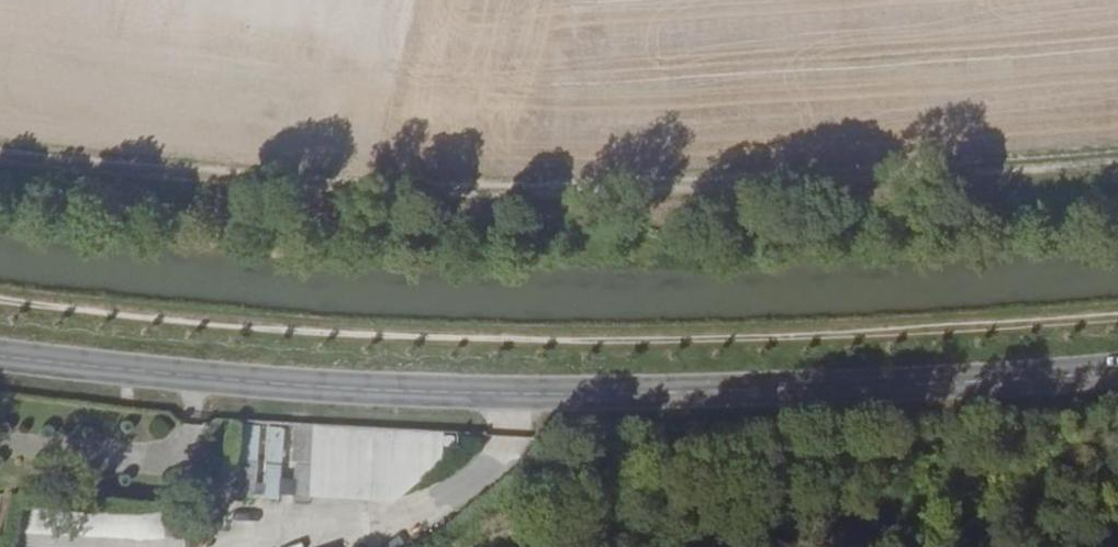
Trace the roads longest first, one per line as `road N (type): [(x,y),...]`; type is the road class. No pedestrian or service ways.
road 1 (tertiary): [(0,357),(304,389),(784,395),(1117,365)]
road 2 (track): [(0,156),(419,191),(650,189),(1117,162)]

